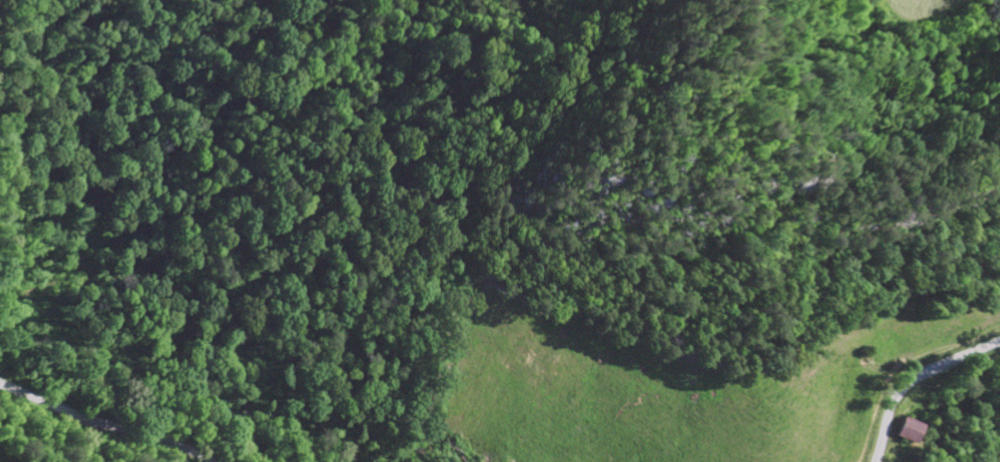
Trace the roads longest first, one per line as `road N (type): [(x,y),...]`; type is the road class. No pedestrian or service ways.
road 1 (residential): [(200,461),(0,388)]
road 2 (residential): [(999,341),(913,381),(899,397),(876,461)]

